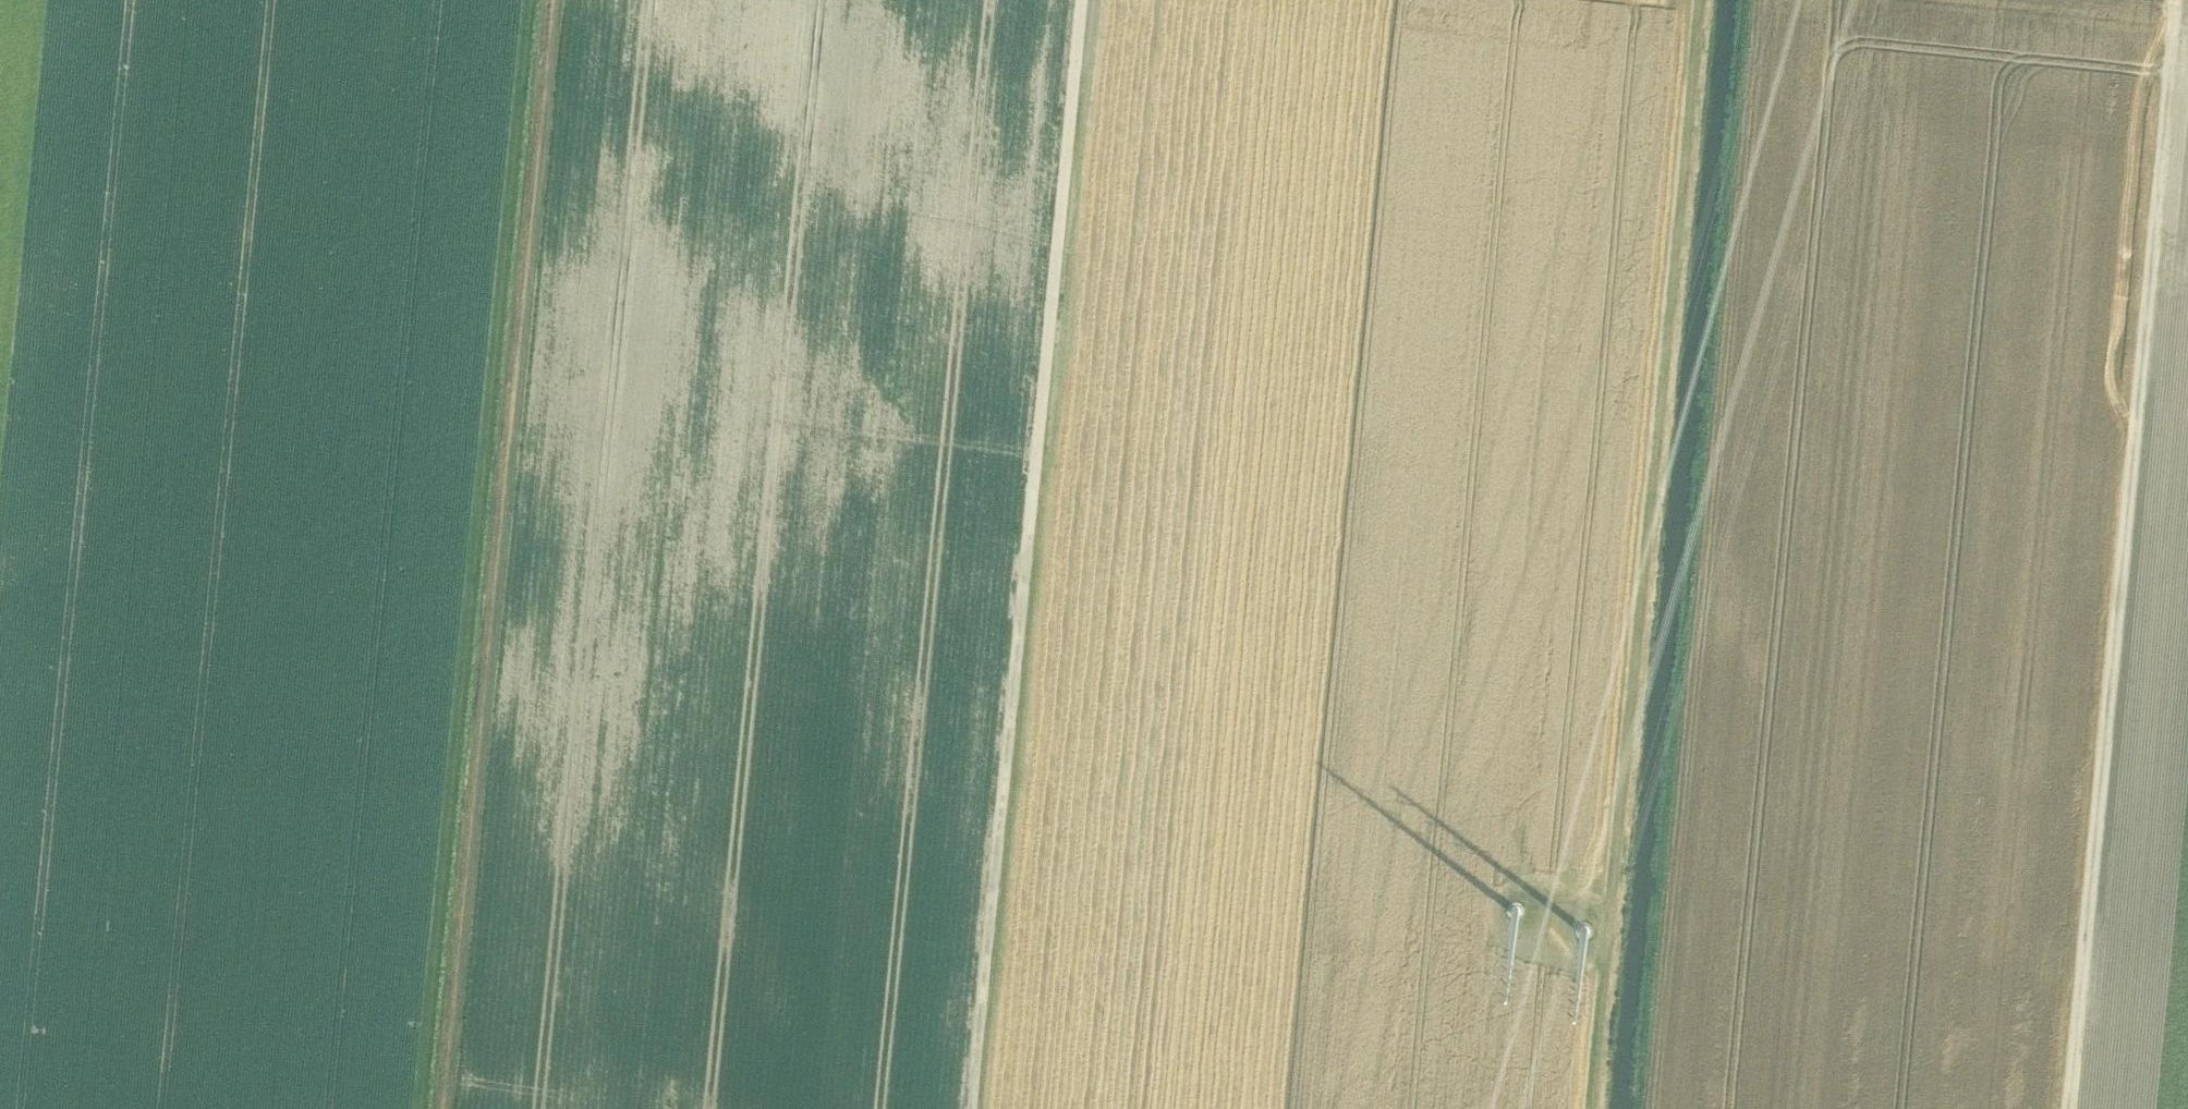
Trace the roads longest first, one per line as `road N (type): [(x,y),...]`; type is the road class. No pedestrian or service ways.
road 1 (track): [(981,1108),(1039,561),(1041,416),(1085,0)]
road 2 (track): [(2070,1108),(2178,0)]

